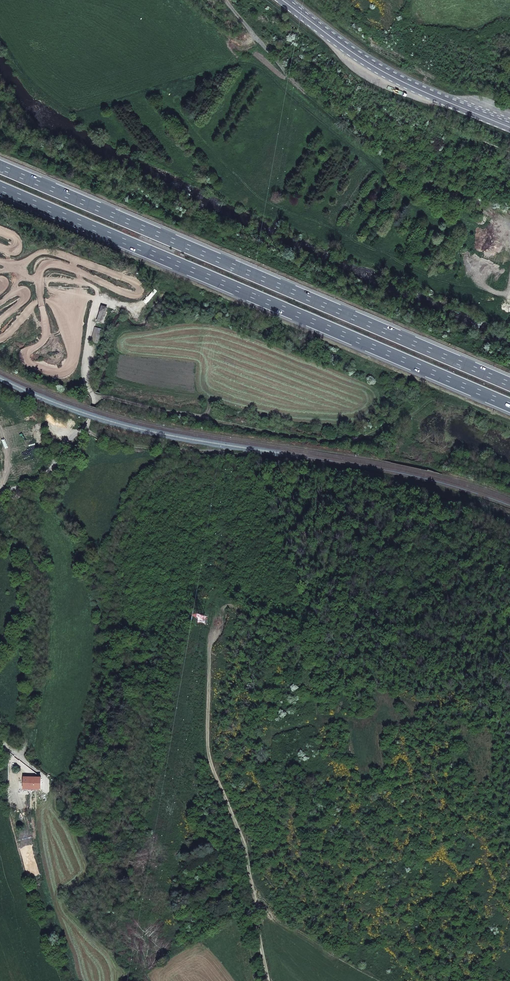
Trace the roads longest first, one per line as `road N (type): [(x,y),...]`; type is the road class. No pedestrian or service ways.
road 1 (motorway): [(0,188),(509,405)]
road 2 (motorway): [(509,384),(0,167)]
road 3 (track): [(509,515),(400,482),(90,420)]
road 4 (track): [(269,980),(239,825),(208,755),(210,644),(223,606)]
road 5 (track): [(94,407),(108,397),(353,439),(444,400)]
road 6 (primary): [(284,0),(415,88),(509,126)]
road 7 (track): [(0,497),(44,477),(90,420)]

